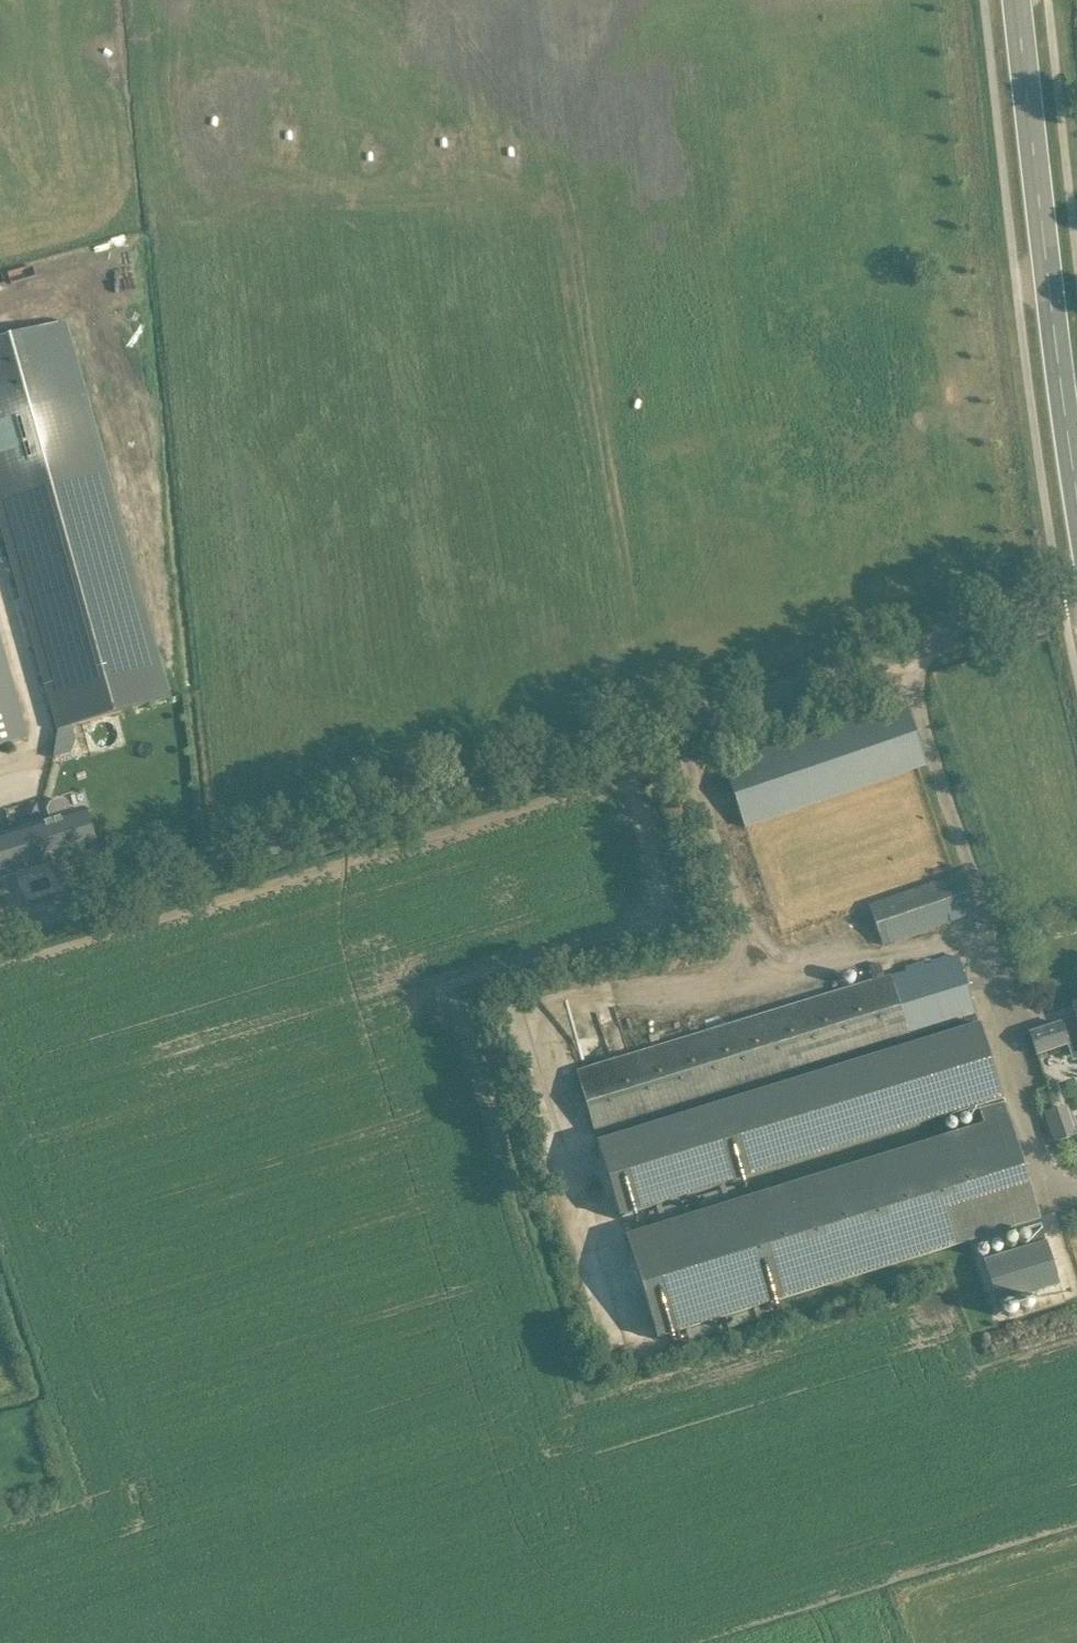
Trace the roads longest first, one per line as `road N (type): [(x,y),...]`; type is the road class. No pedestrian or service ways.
road 1 (unclassified): [(0,932),(1076,602)]
road 2 (primary): [(1076,479),(1017,0)]

